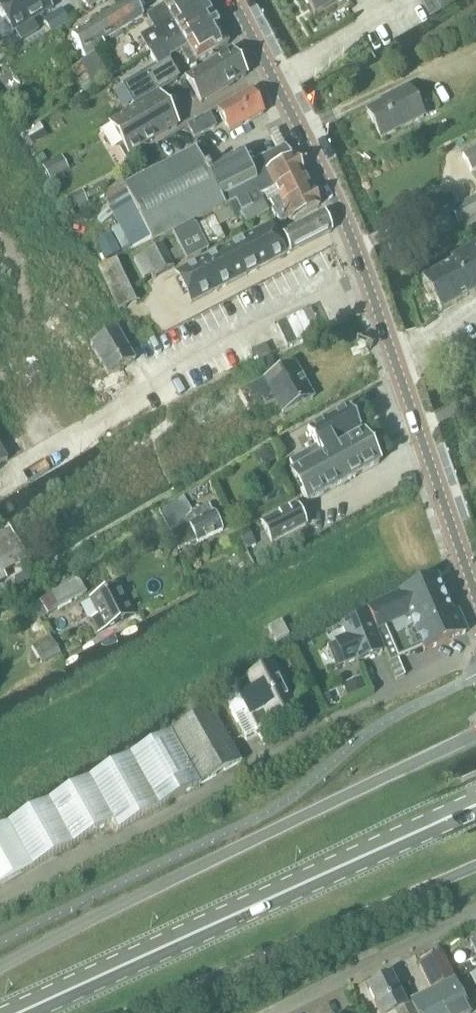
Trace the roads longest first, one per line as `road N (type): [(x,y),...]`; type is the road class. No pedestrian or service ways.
road 1 (tertiary): [(475,594),(339,206),(234,0)]
road 2 (unclassified): [(0,944),(278,806),(374,728),(475,674)]
road 3 (primary): [(475,734),(0,966)]
road 4 (primary): [(19,1012),(475,805)]
road 5 (primary): [(131,1012),(475,866)]

